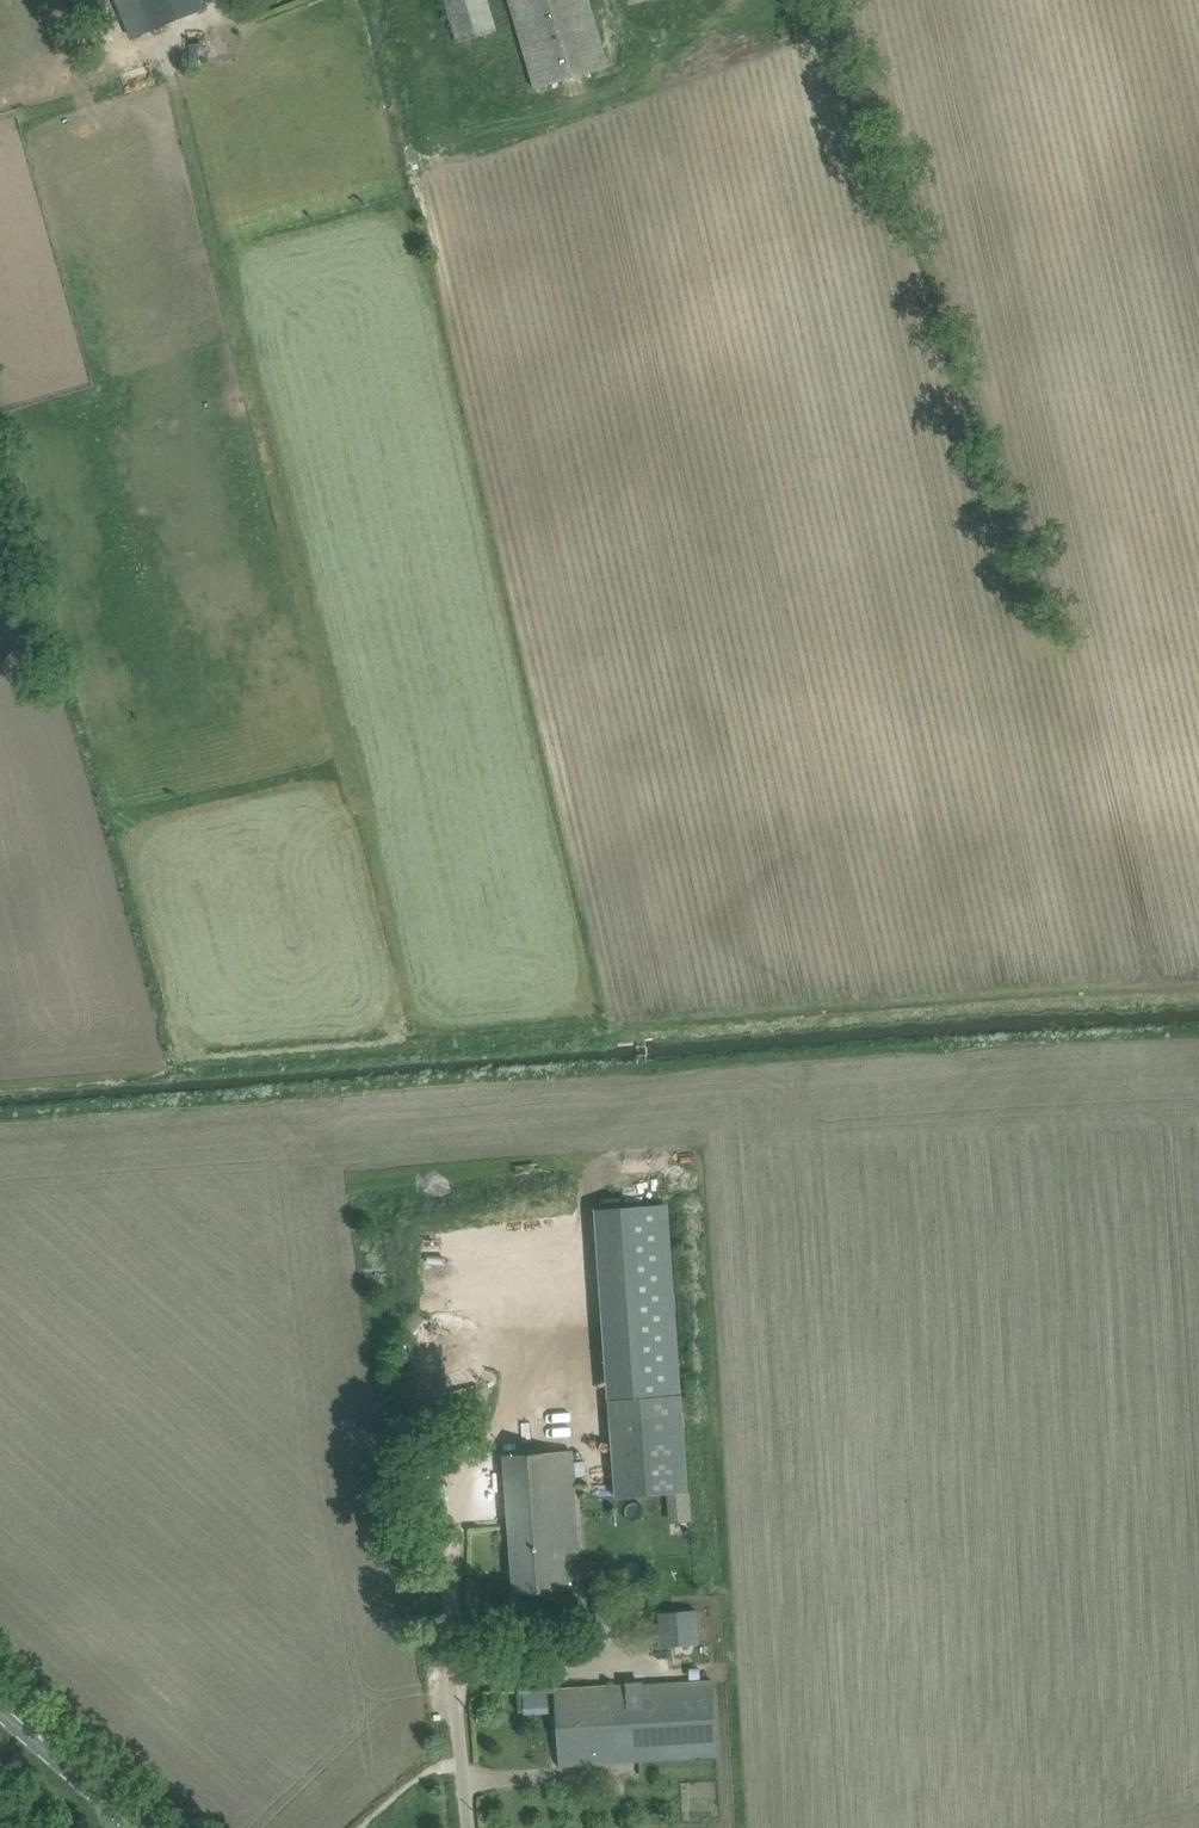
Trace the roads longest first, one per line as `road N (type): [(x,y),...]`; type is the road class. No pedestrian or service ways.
road 1 (track): [(1198,986),(1050,989),(620,1027)]
road 2 (secondary): [(144,1827),(0,1705)]

